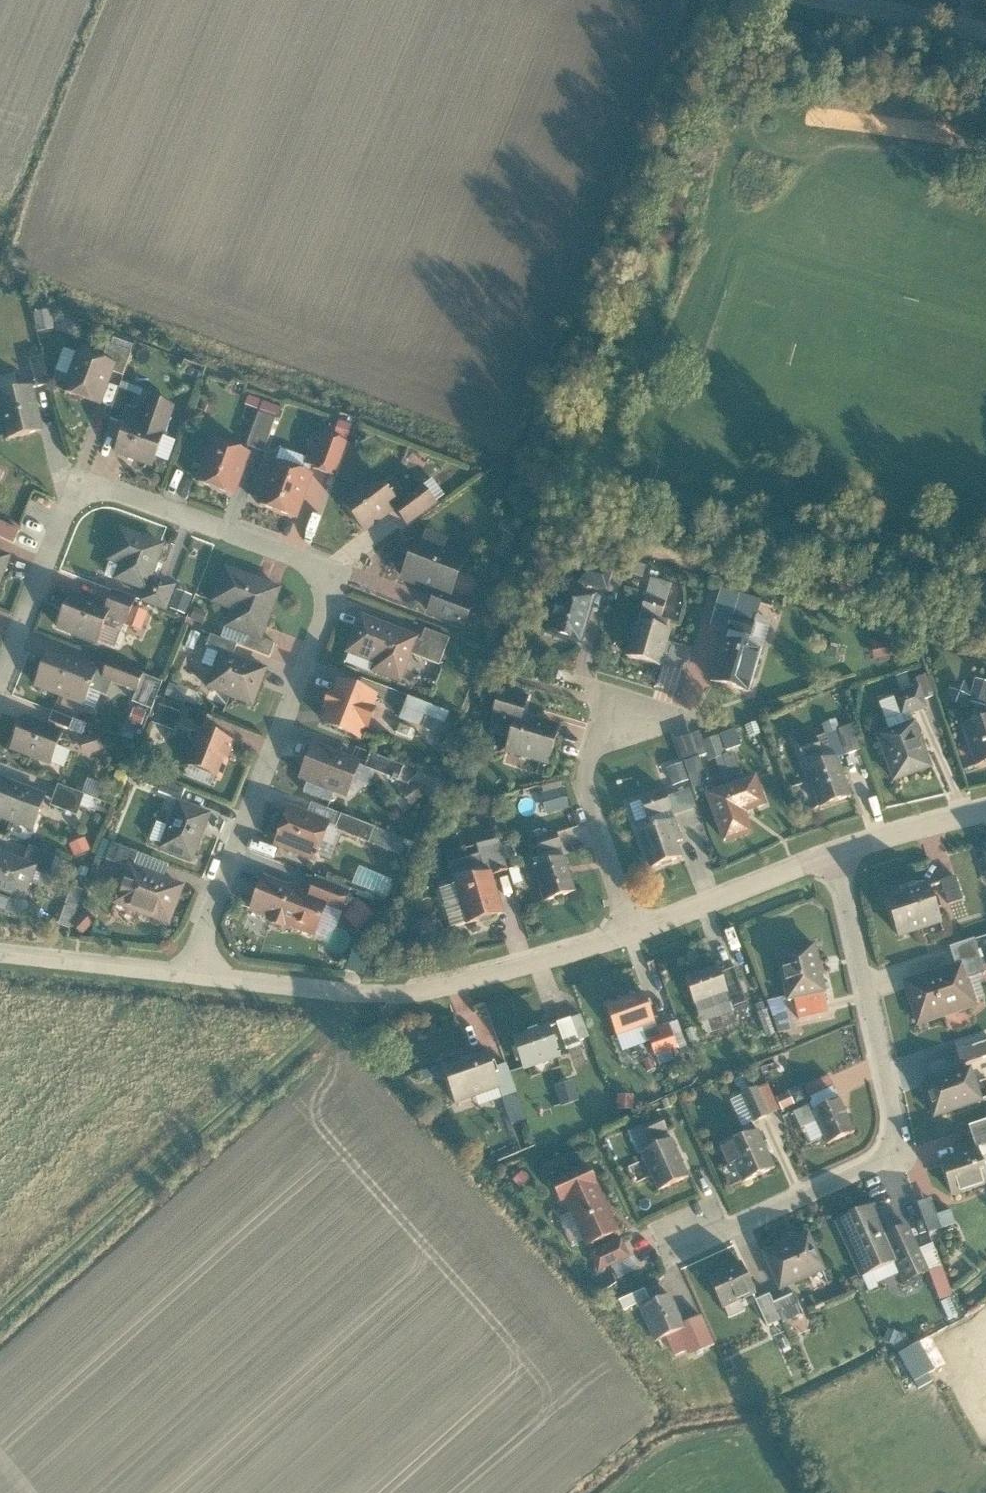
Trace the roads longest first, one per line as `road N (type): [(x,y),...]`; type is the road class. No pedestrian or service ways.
road 1 (residential): [(186,976),(339,575),(79,483),(0,688)]
road 2 (residential): [(834,856),(902,1152),(674,1254)]
road 3 (track): [(350,995),(340,1027),(292,1060),(0,1319)]
road 4 (residential): [(631,933),(488,978),(369,997),(186,976)]
road 5 (residential): [(631,933),(586,776),(590,757),(639,717)]
road 6 (residential): [(834,856),(631,933)]
road 7 (residential): [(186,976),(0,955)]
road 8 (residential): [(821,0),(985,37)]
road 9 (residential): [(985,811),(834,856)]

